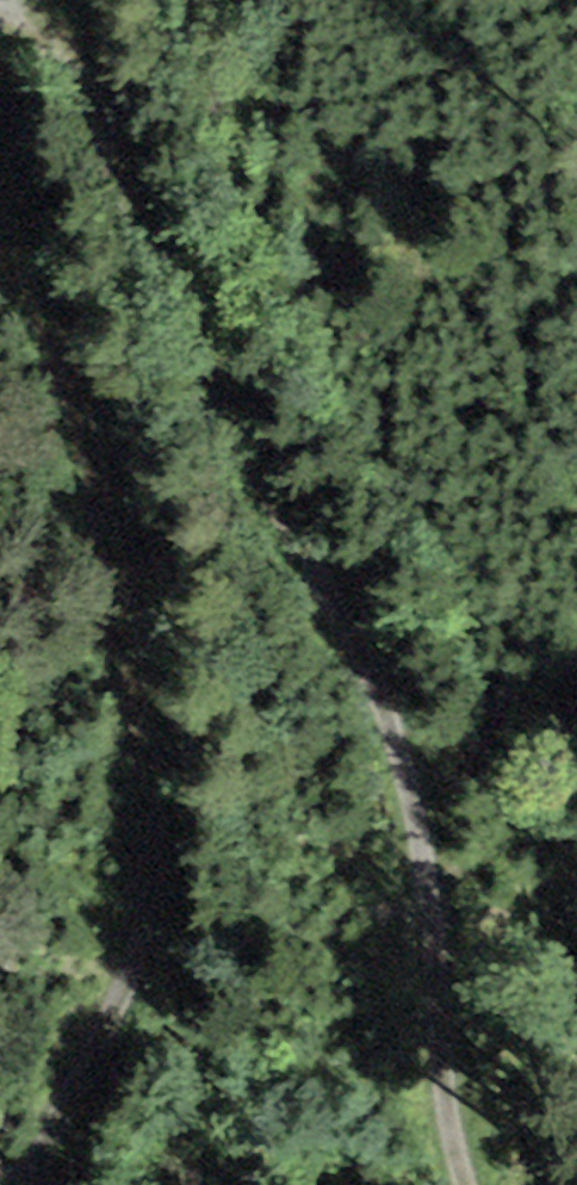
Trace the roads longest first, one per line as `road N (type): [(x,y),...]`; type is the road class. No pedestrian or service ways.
road 1 (track): [(39,0),(60,15),(87,64),(195,349),(381,663),(444,966),(470,1184)]
road 2 (track): [(32,1184),(107,1034),(146,922),(157,817),(120,531),(0,218)]

